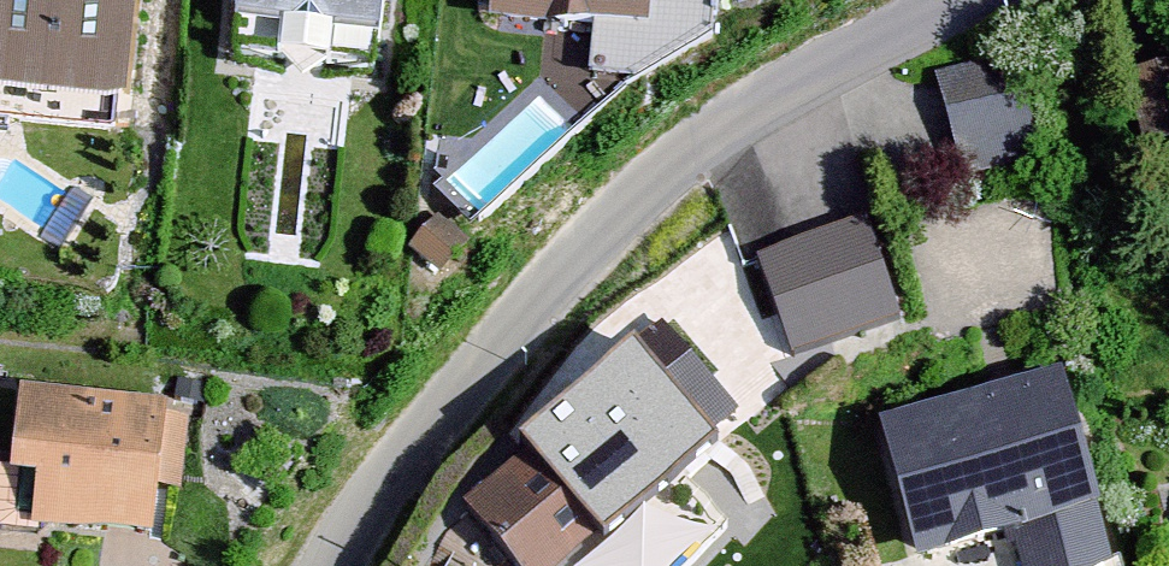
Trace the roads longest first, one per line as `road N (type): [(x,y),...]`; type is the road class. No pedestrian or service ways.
road 1 (unclassified): [(960,0),(736,121),(639,196),(444,408),(332,565)]

